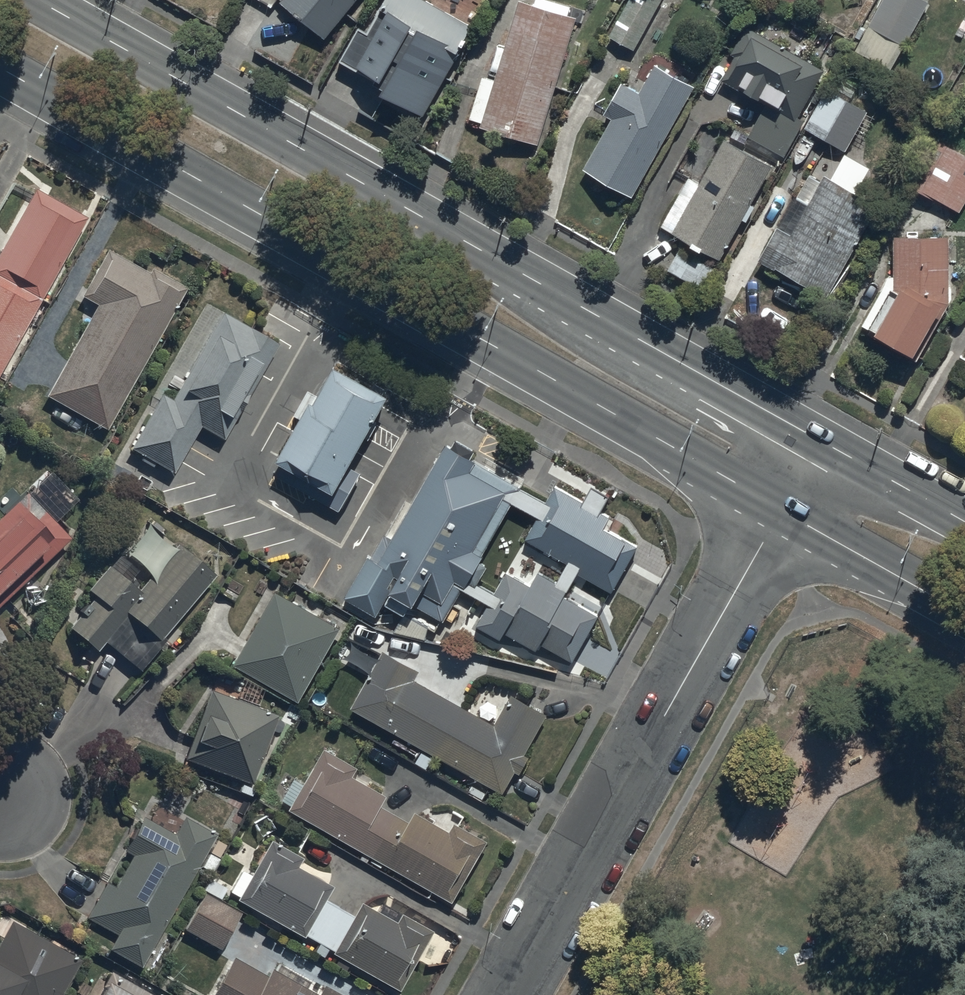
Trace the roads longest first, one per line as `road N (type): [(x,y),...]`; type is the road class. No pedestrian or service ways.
road 1 (secondary): [(32,0),(820,444)]
road 2 (secondary): [(782,509),(0,68)]
road 3 (residential): [(782,509),(505,994)]
road 4 (secondary): [(964,612),(782,509)]
road 5 (secondary): [(820,444),(964,525)]

